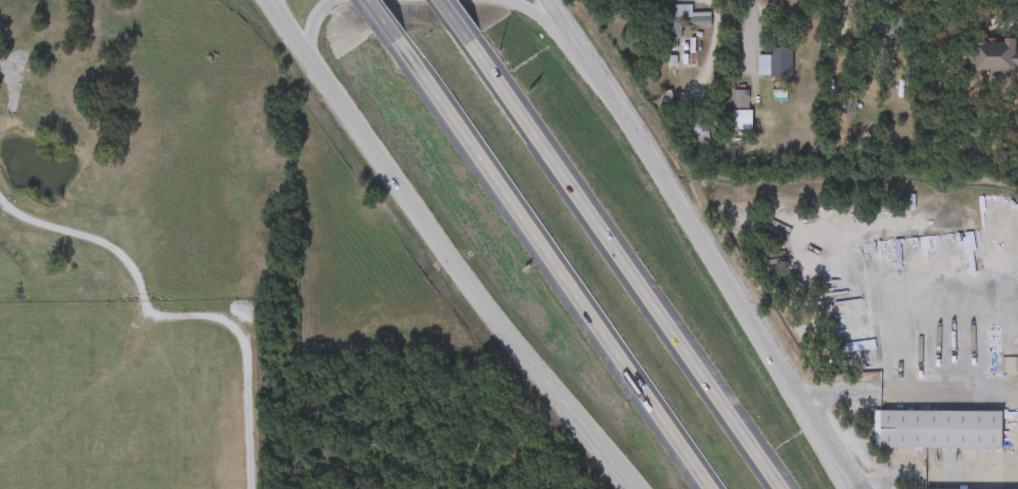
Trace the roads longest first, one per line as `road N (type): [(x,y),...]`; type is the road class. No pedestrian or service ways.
road 1 (tertiary): [(269,0),(470,283),(630,488)]
road 2 (tertiary): [(861,488),(546,0)]
road 3 (motorway): [(401,36),(715,488)]
road 4 (motorway): [(783,488),(475,38)]

